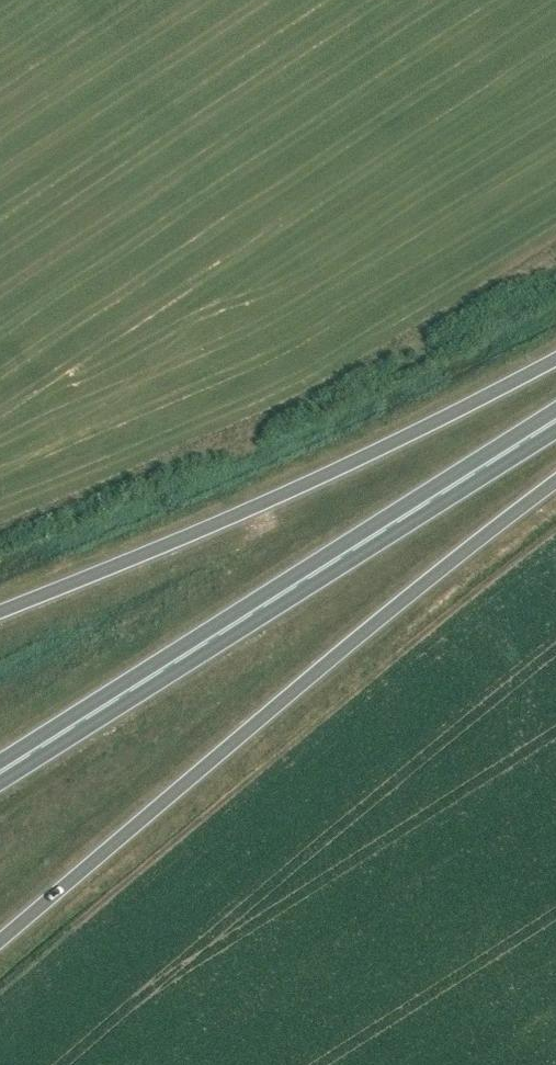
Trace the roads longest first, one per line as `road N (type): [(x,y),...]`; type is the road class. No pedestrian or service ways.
road 1 (trunk): [(0,943),(555,483)]
road 2 (trunk): [(0,770),(555,418)]
road 3 (trunk): [(555,354),(264,504),(0,612)]

